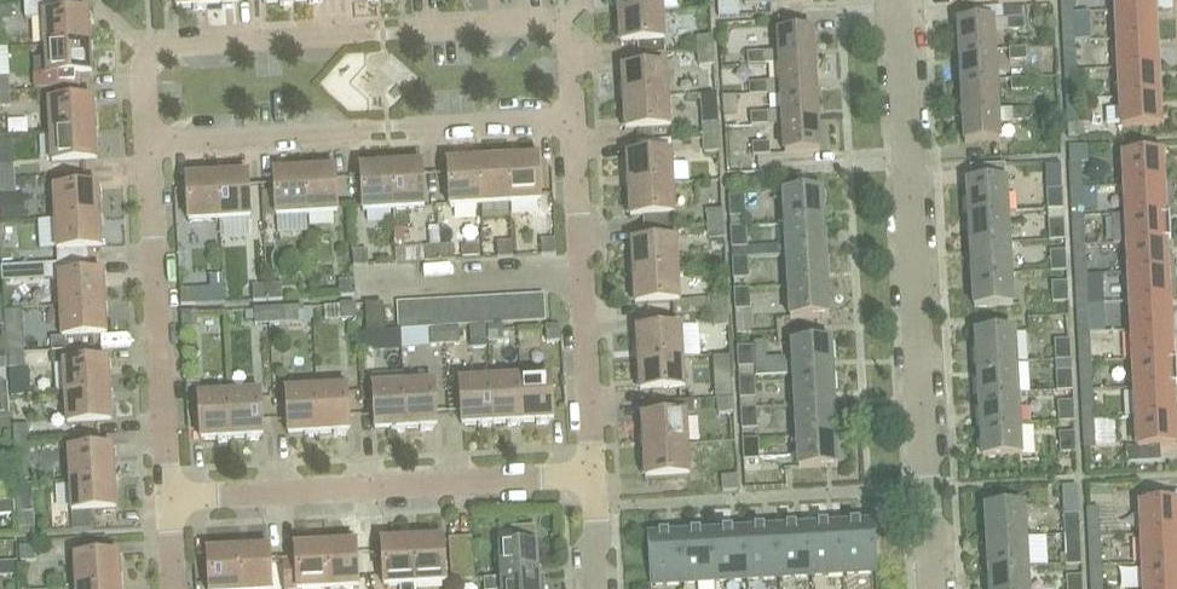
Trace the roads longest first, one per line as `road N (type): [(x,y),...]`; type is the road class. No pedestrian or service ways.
road 1 (residential): [(148,144),(144,70),(166,44),(545,23),(570,41),(574,122)]
road 2 (residential): [(935,588),(900,0)]
road 3 (residential): [(574,122),(148,144)]
road 4 (residential): [(169,501),(590,477)]
road 5 (residential): [(169,501),(148,144)]
road 6 (residential): [(574,122),(590,477)]

